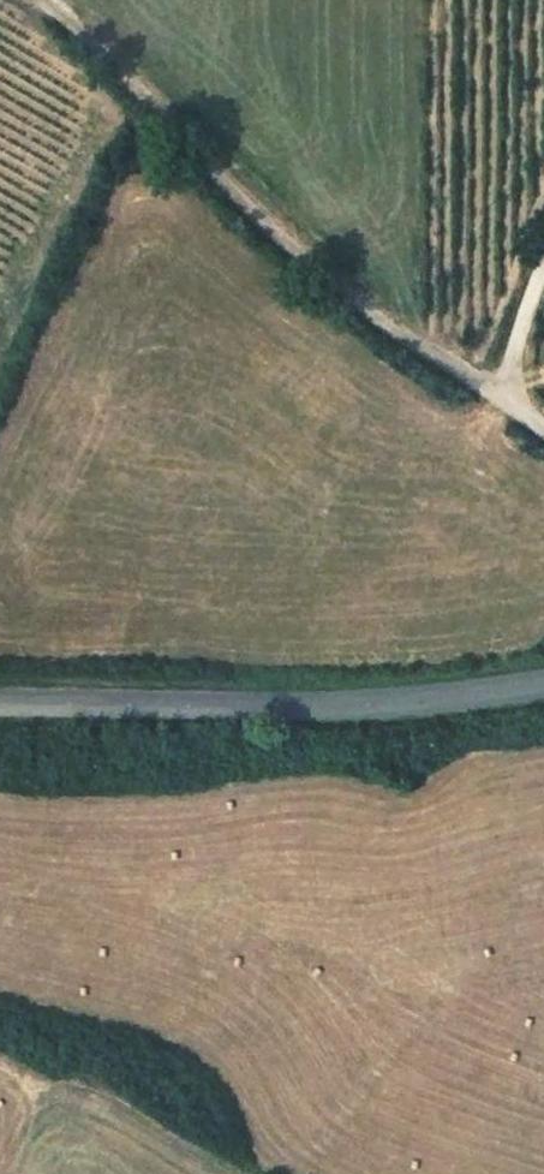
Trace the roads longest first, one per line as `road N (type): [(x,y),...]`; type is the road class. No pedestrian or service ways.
road 1 (tertiary): [(0,696),(367,696),(543,672)]
road 2 (track): [(511,410),(543,257)]

